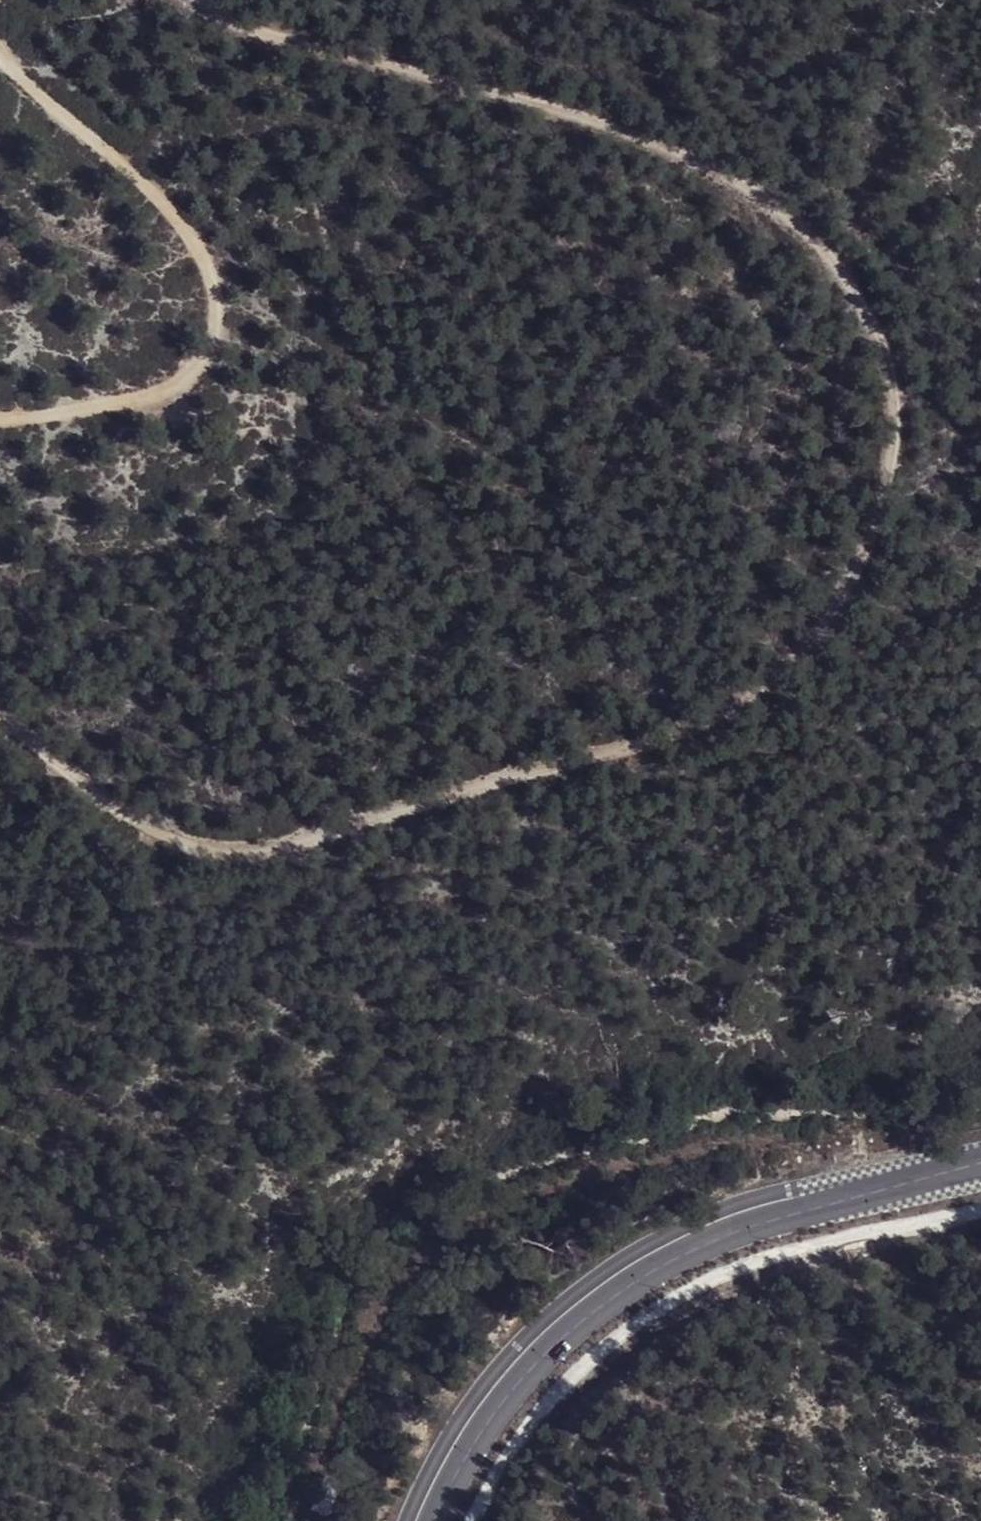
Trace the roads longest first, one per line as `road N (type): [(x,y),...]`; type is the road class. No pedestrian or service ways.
road 1 (track): [(211,0),(236,24),(624,133),(770,203),(825,251),(883,353),(892,416),(867,535),(842,591),(789,663),(703,729),(634,753),(480,786),(288,849),(222,855),(164,836),(116,810),(0,719)]
road 2 (tertiary): [(980,1163),(735,1234),(624,1291),(514,1387),(438,1520)]
road 3 (track): [(0,420),(165,390),(199,357),(215,323),(214,283),(169,209),(0,58)]

